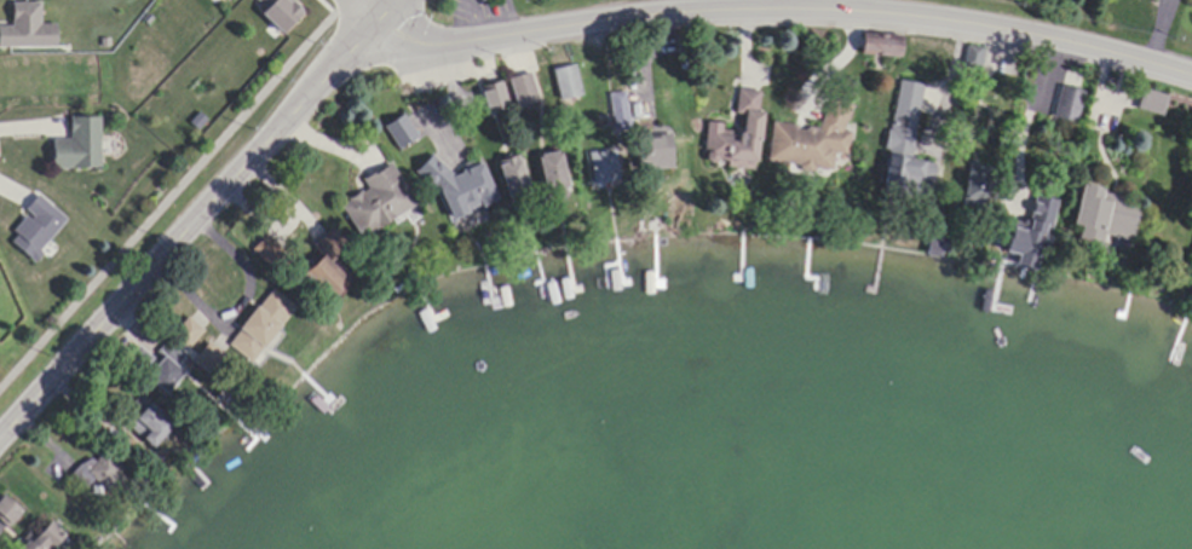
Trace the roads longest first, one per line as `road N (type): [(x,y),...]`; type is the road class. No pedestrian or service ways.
road 1 (residential): [(1191,76),(1009,31),(859,11),(691,10),(447,40),(404,37),(370,11)]
road 2 (secondary): [(0,442),(380,0)]

